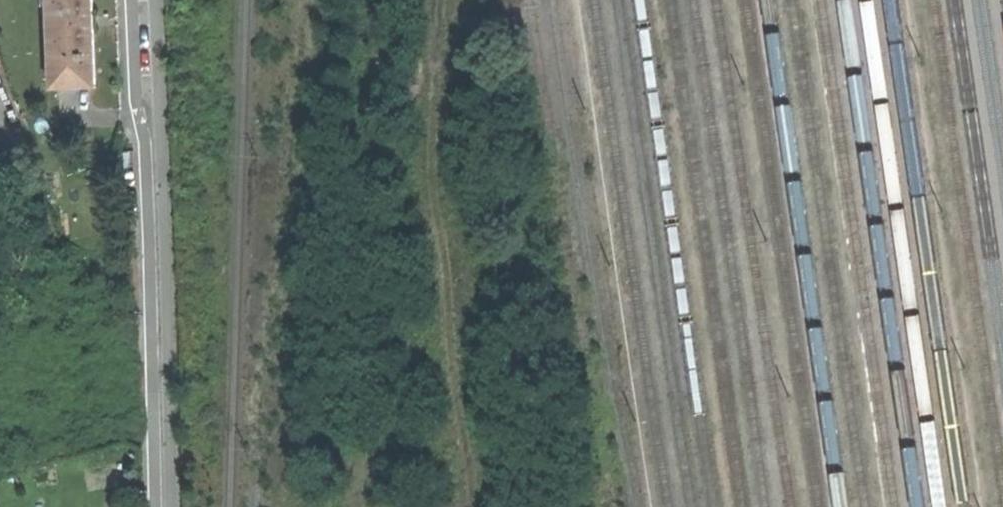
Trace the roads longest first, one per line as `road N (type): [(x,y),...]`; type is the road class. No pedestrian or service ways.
road 1 (unclassified): [(157,0),(172,506)]

